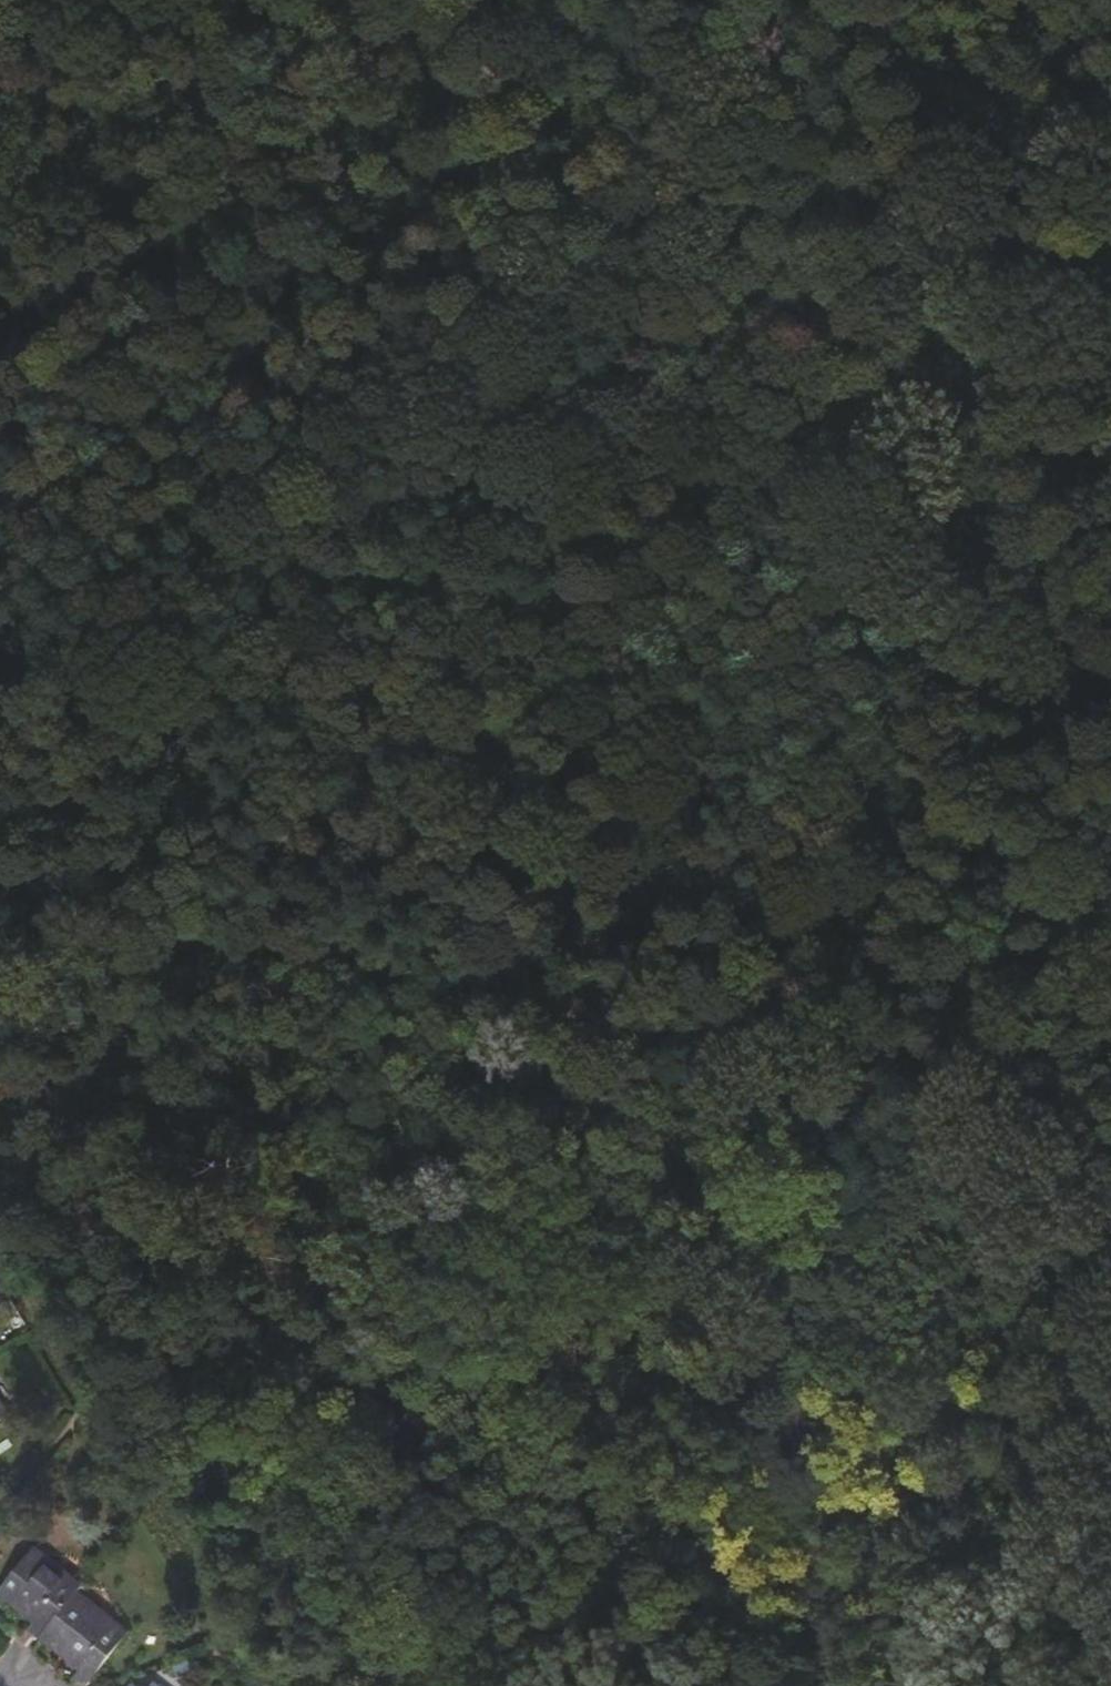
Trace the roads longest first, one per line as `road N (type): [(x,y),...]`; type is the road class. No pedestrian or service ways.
road 1 (track): [(0,865),(353,977),(1110,1070)]
road 2 (track): [(610,1008),(610,0)]
road 3 (track): [(953,1051),(1110,914)]

